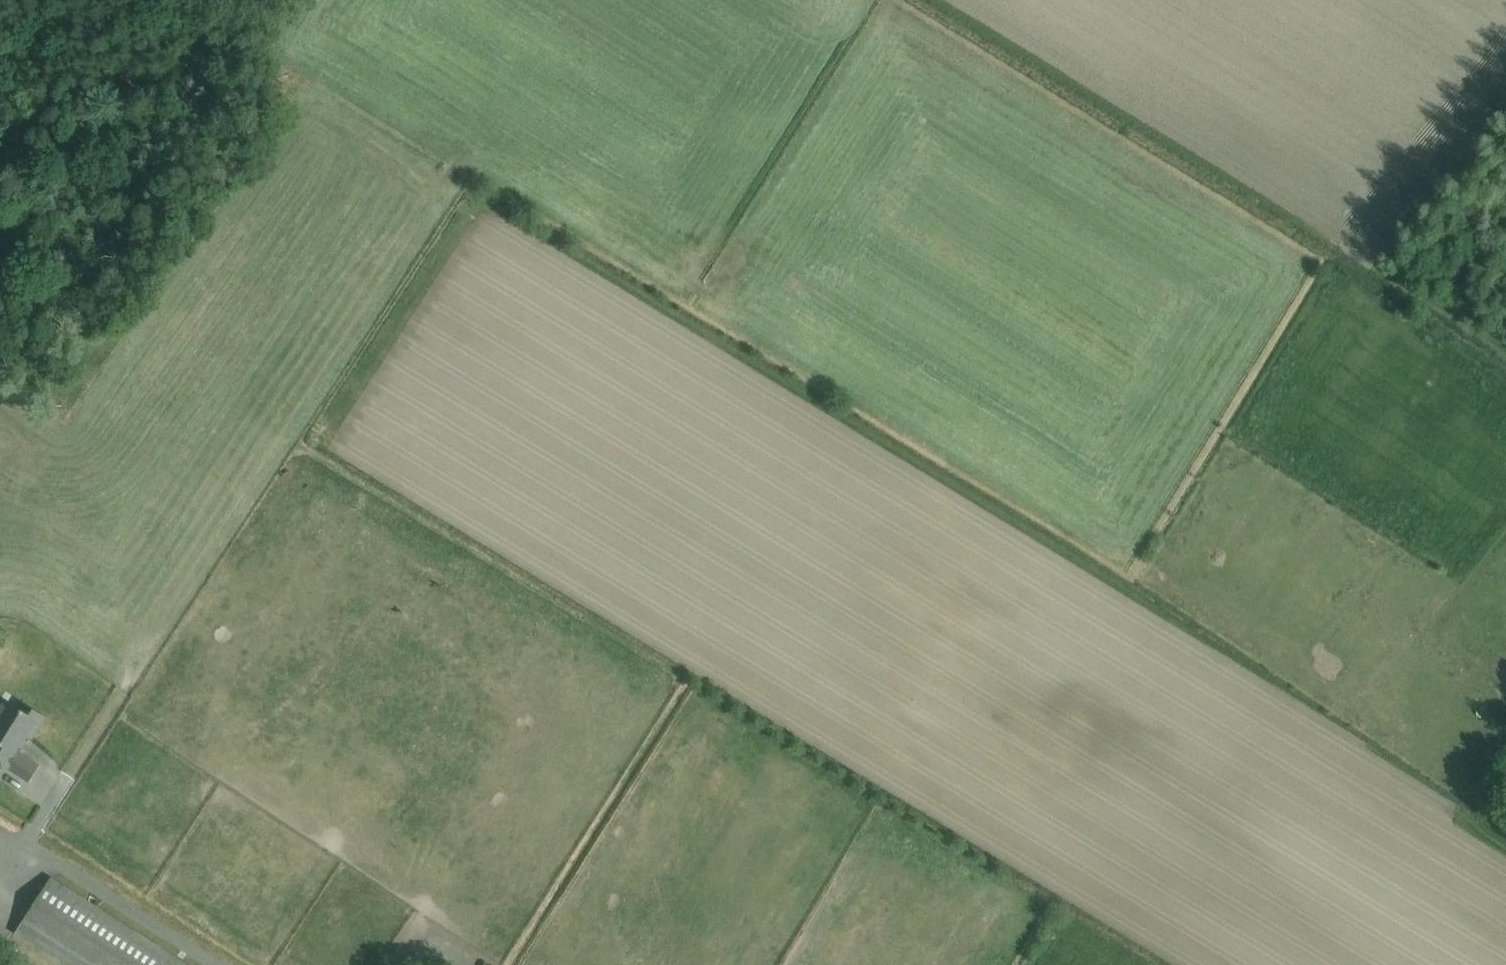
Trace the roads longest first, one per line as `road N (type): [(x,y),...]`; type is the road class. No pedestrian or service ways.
road 1 (track): [(1141,580),(1505,826)]

